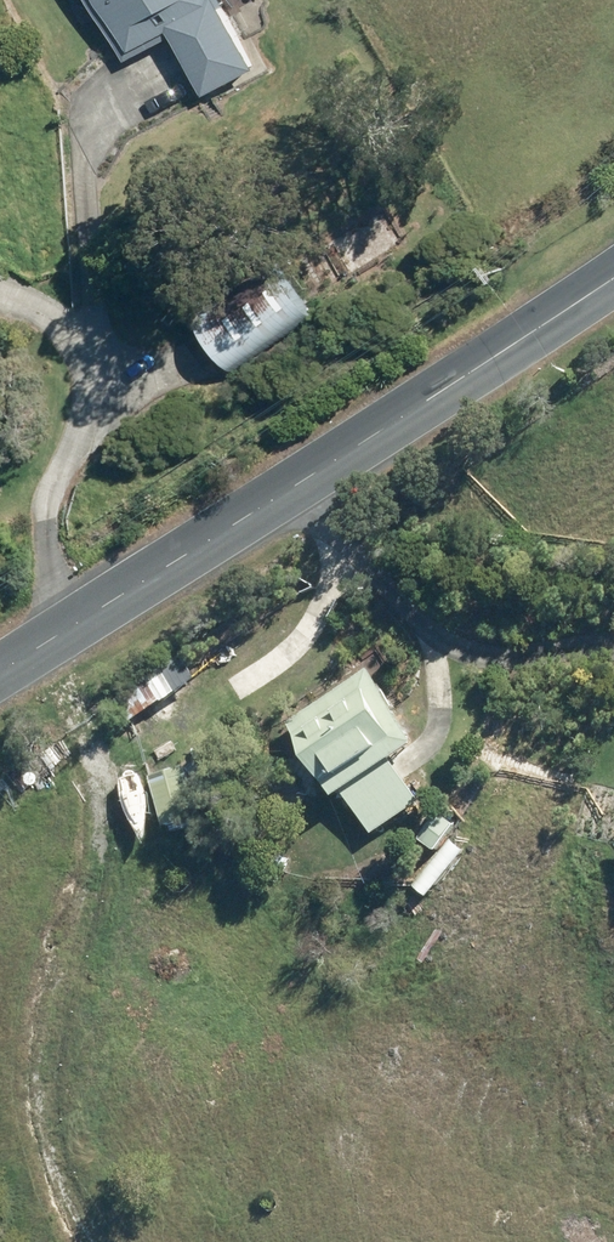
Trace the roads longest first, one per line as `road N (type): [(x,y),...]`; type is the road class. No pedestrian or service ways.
road 1 (tertiary): [(0,674),(613,280)]
road 2 (track): [(81,621),(51,475),(94,362),(85,142),(91,121),(148,90)]
road 3 (track): [(0,287),(43,306),(94,362),(145,370),(174,357)]

